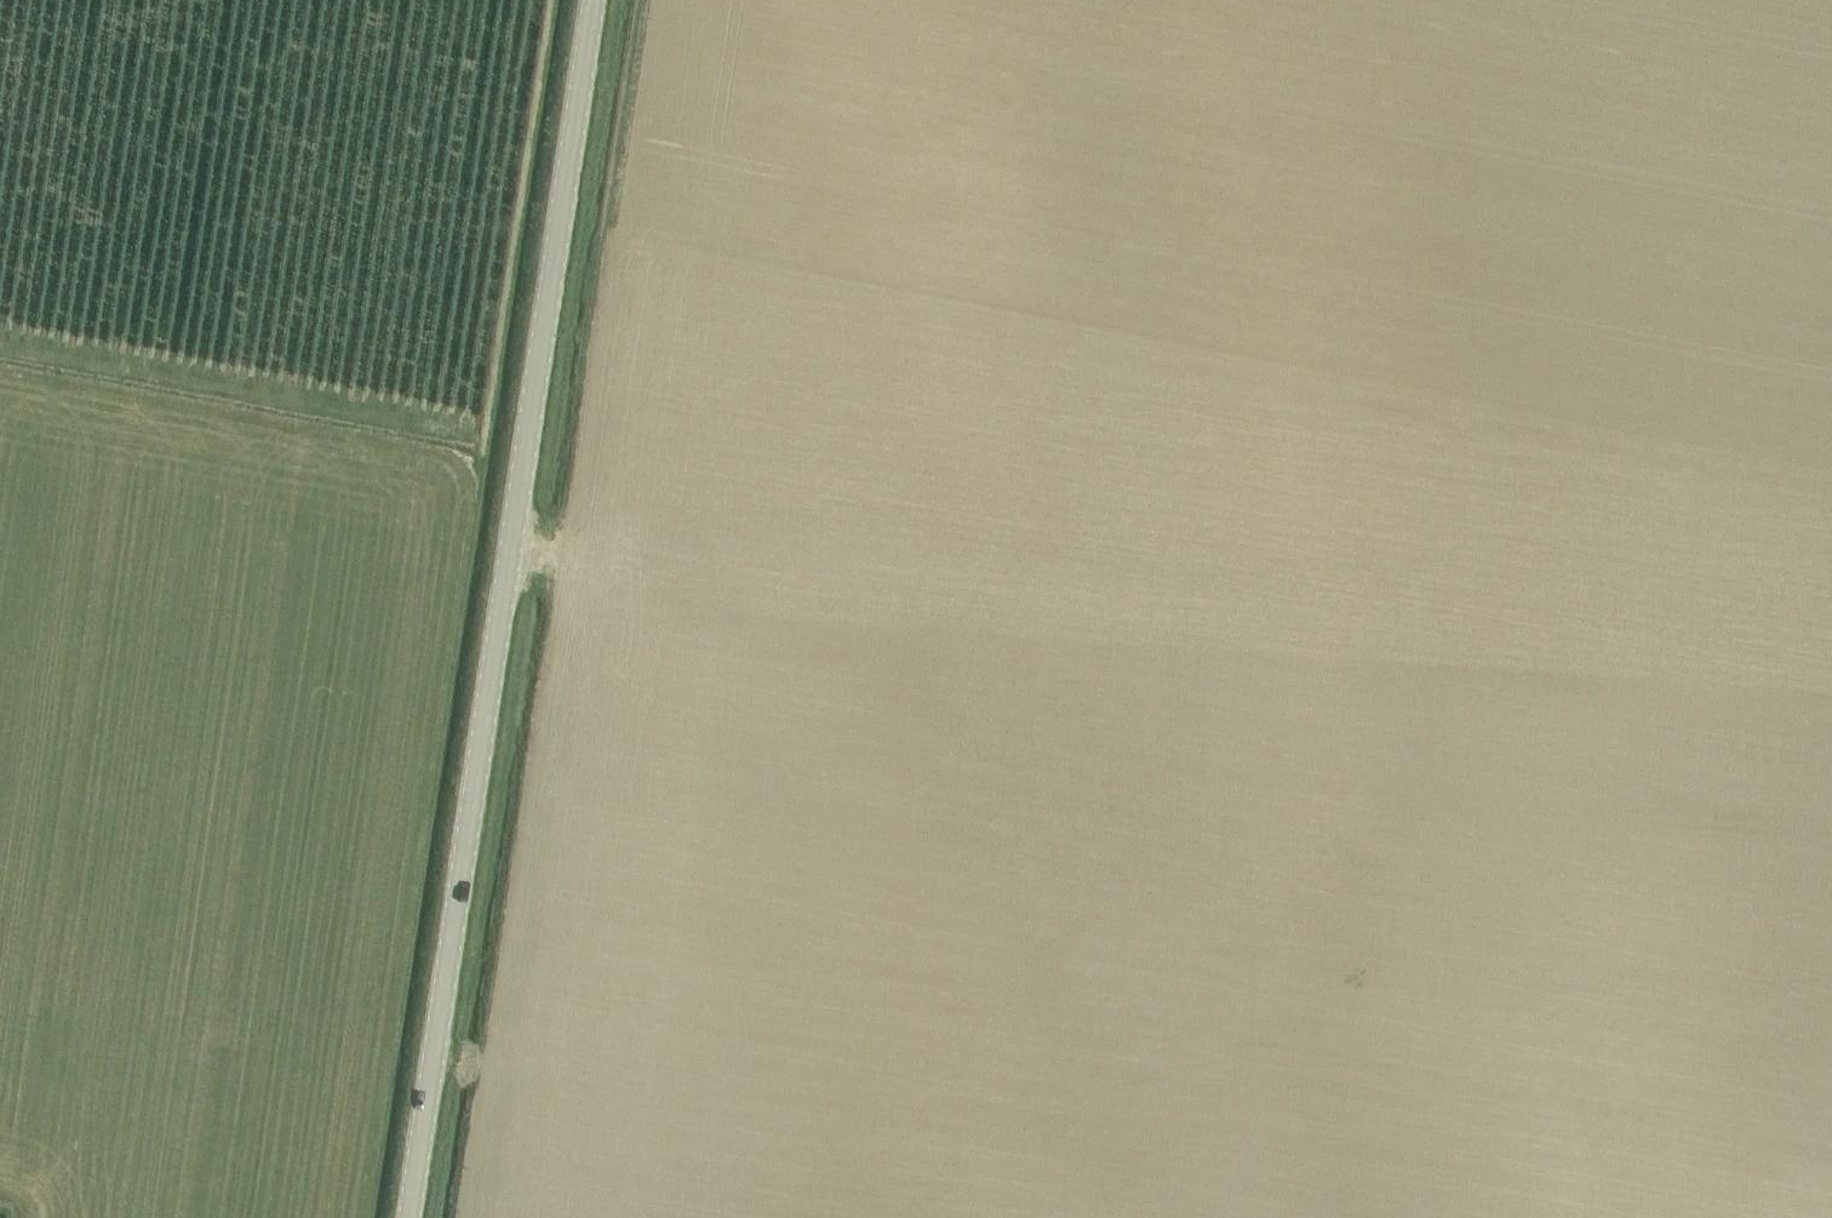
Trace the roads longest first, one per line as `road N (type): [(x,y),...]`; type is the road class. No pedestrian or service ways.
road 1 (tertiary): [(408,1217),(590,0)]

